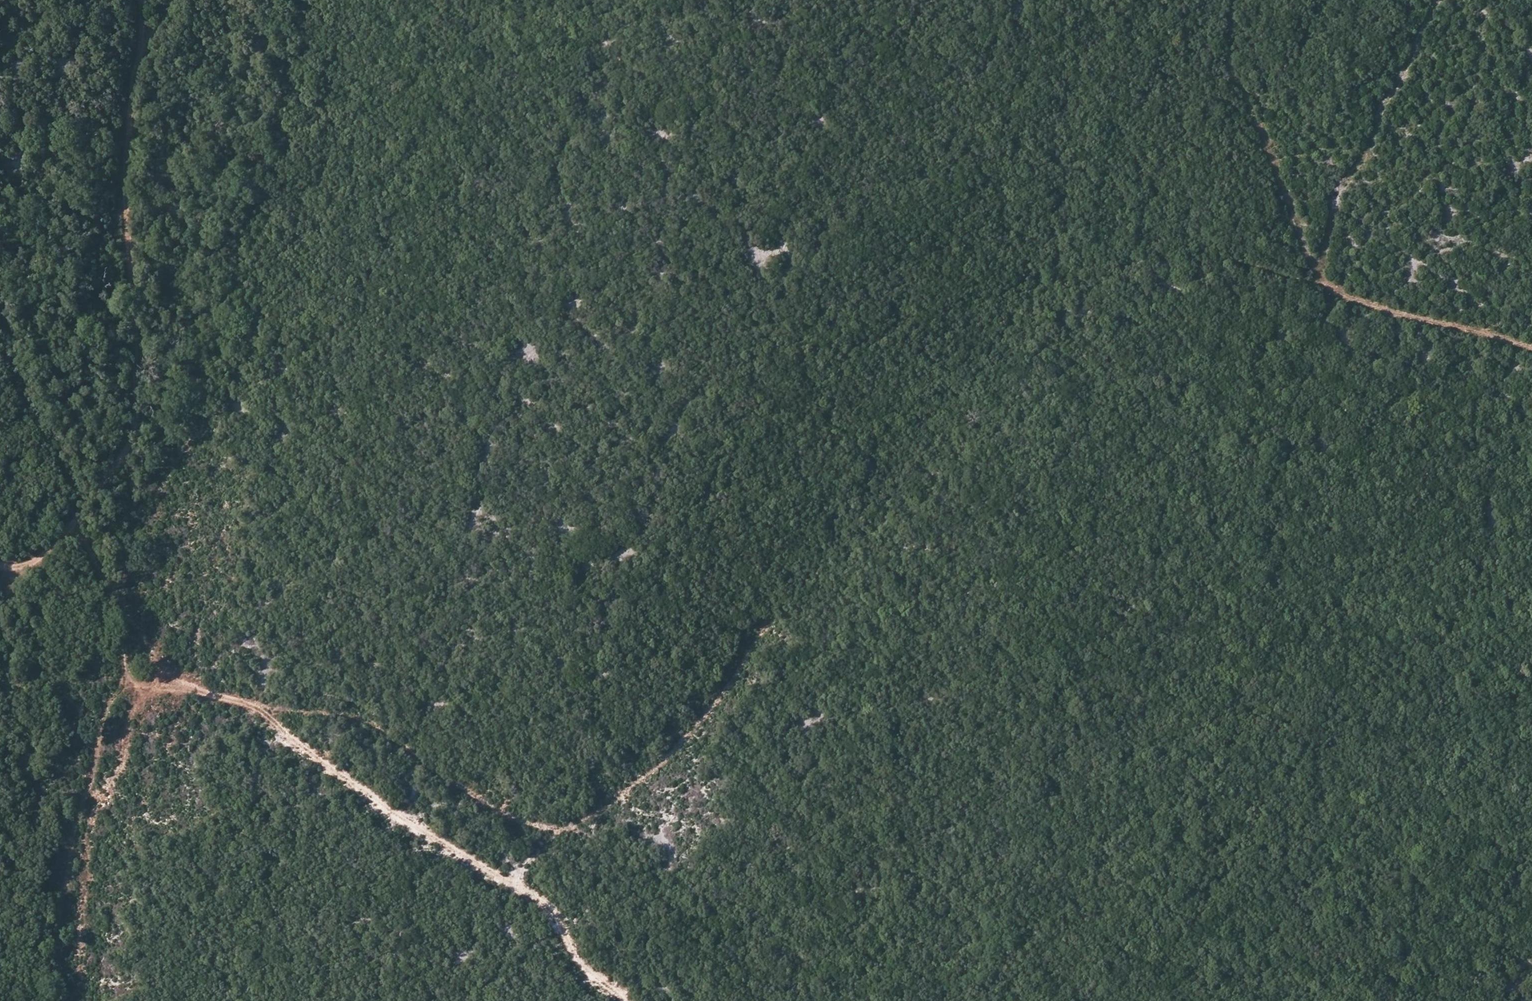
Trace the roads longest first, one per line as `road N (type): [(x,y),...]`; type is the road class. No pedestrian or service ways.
road 1 (track): [(0,560),(17,568),(66,543),(102,485),(121,414),(121,249),(105,185),(167,0)]

